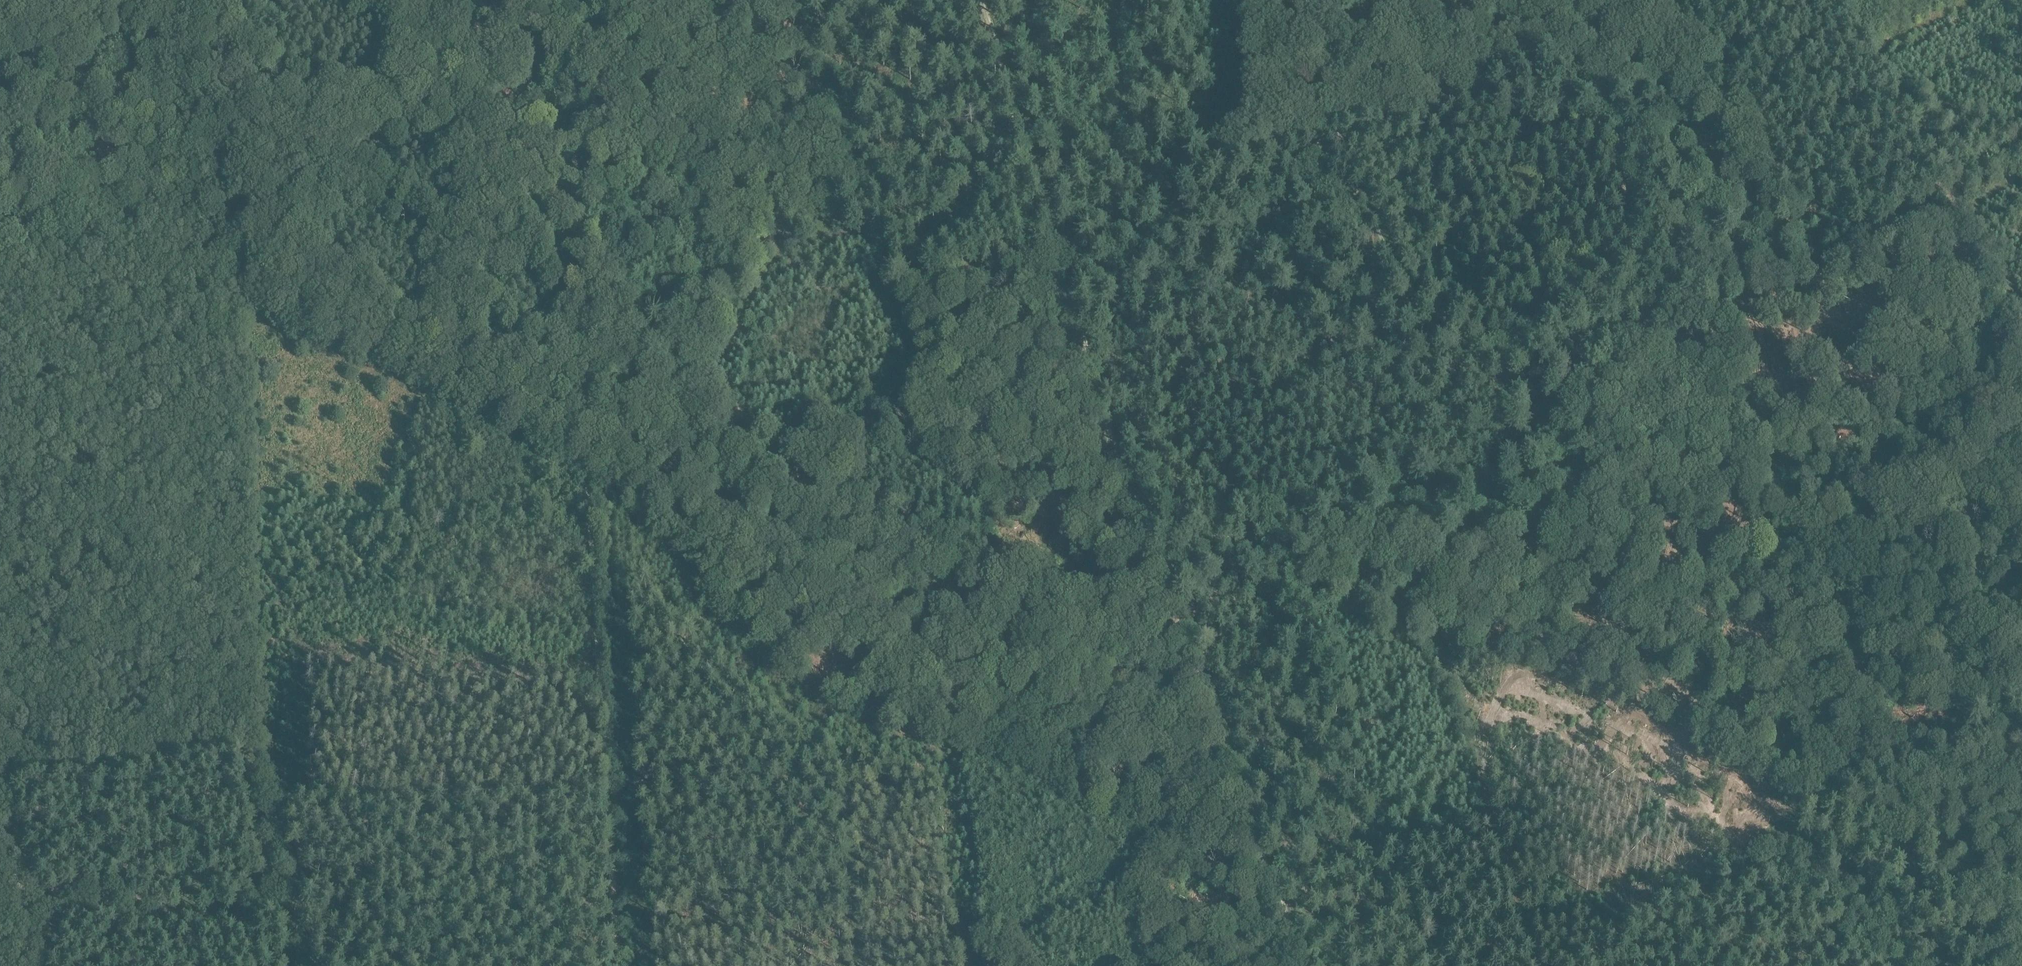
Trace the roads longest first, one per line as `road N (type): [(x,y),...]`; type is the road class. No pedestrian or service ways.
road 1 (track): [(1307,965),(1132,444),(1095,270),(998,0)]
road 2 (track): [(1839,0),(2021,318)]

